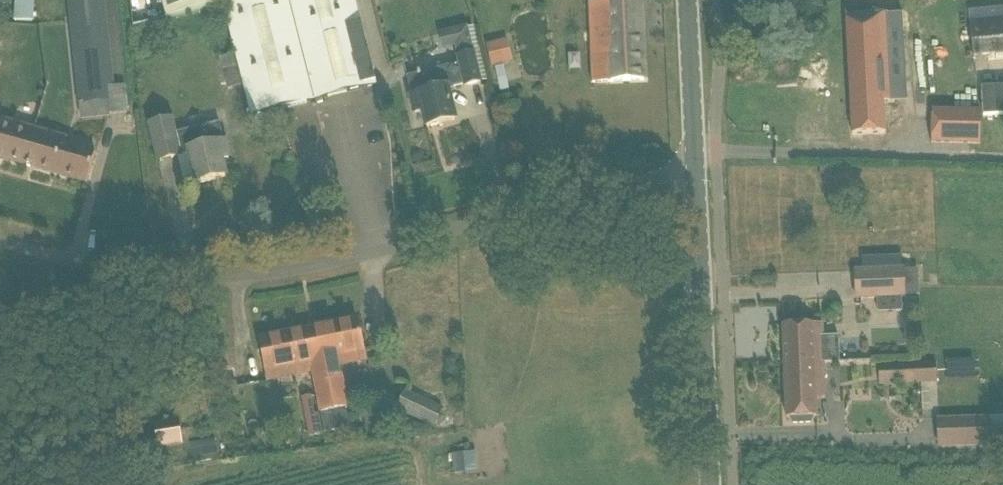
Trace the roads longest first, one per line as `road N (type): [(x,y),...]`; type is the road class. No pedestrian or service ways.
road 1 (unclassified): [(0,243),(159,282),(217,281),(297,272),(595,193),(698,186)]
road 2 (secondary): [(715,484),(698,186)]
road 3 (secondary): [(698,186),(689,0)]

